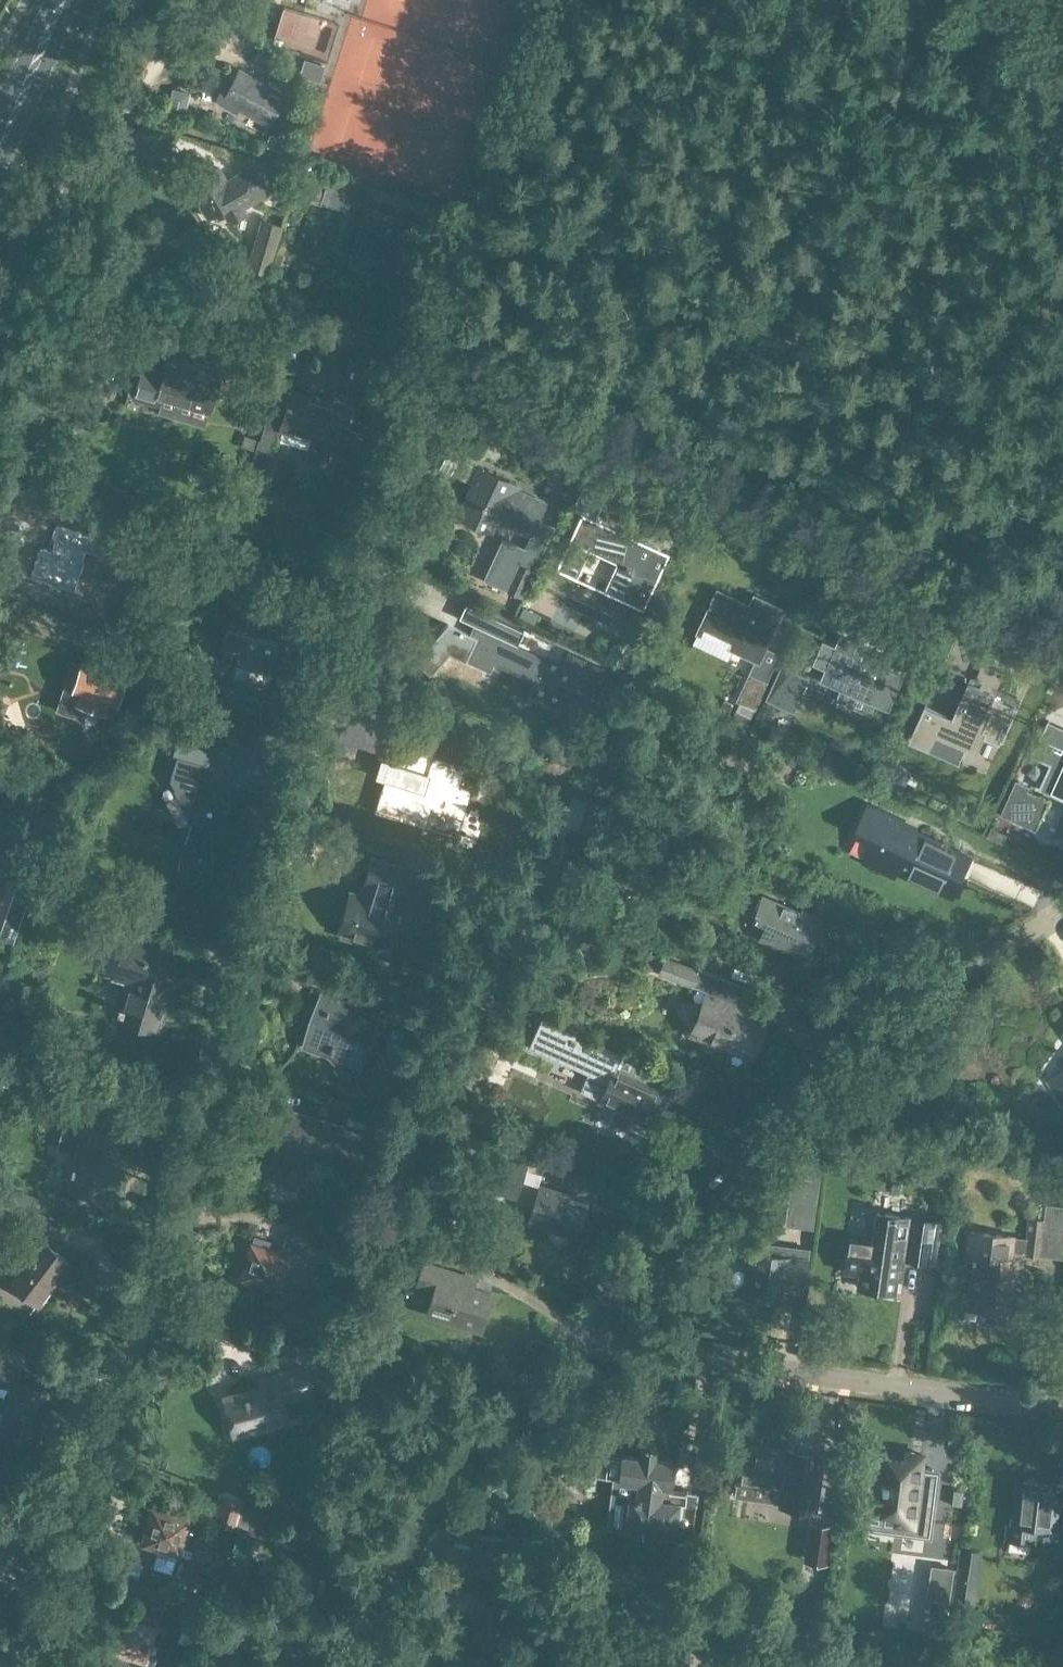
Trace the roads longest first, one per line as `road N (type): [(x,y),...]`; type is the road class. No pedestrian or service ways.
road 1 (residential): [(37,1666),(435,358)]
road 2 (residential): [(1062,625),(439,347)]
road 3 (residential): [(598,1323),(866,1057),(1062,906)]
road 4 (residential): [(1062,1402),(678,1356),(598,1323)]
road 5 (residential): [(362,1666),(421,1531),(498,1420),(598,1323)]
road 6 (track): [(547,0),(439,347)]
road 7 (track): [(201,0),(61,203),(26,221)]
road 8 (residential): [(435,358),(183,296)]
road 9 (primary): [(0,130),(62,0)]

